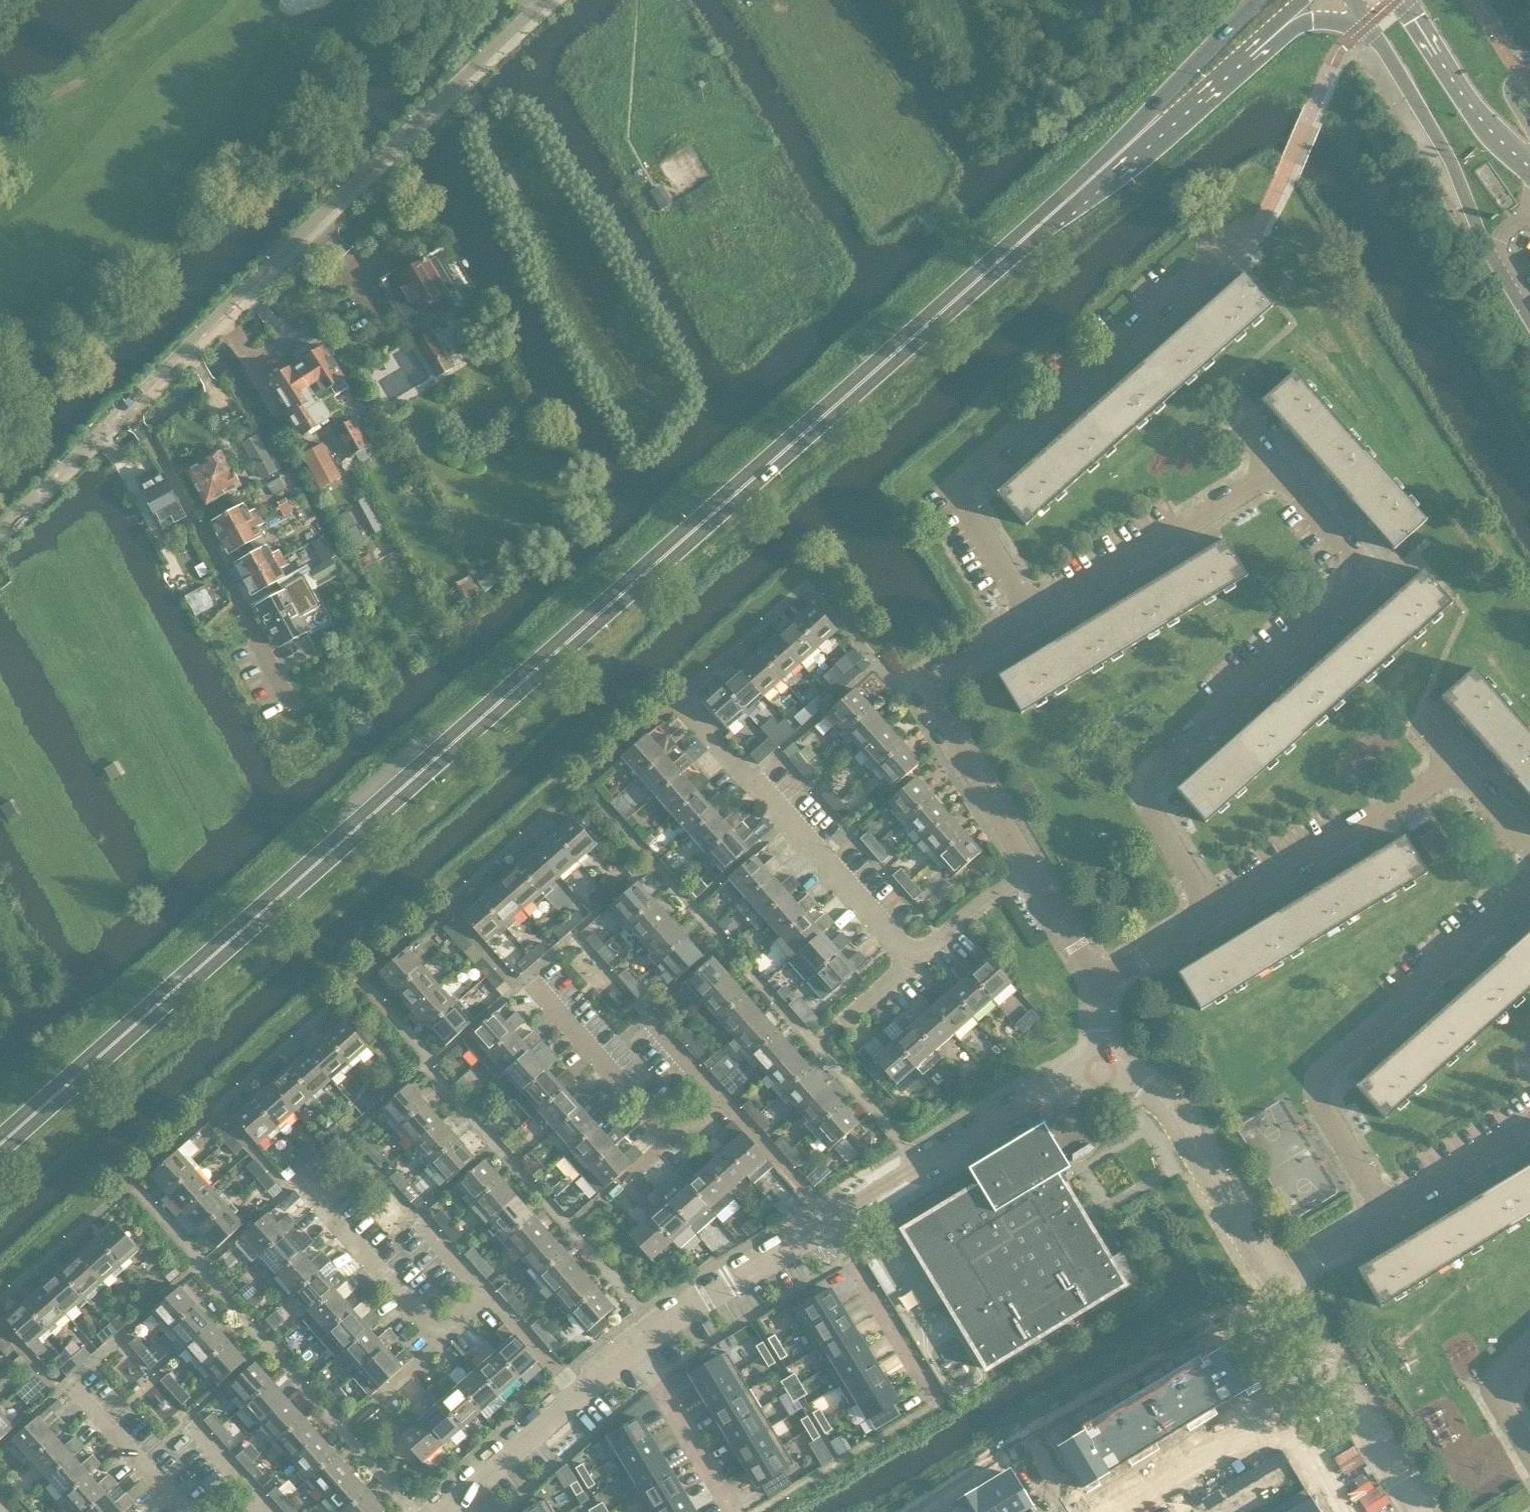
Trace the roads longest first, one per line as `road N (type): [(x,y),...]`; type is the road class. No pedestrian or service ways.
road 1 (primary): [(0,1144),(1141,132)]
road 2 (unclassified): [(125,413),(470,74),(556,0)]
road 3 (residential): [(1281,470),(1371,573),(1147,781),(1145,801),(1214,916)]
road 4 (residential): [(1032,619),(960,489),(1243,237)]
road 5 (residential): [(1386,1212),(1323,1107),(1324,1087),(1335,1067),(1529,893)]
road 6 (residential): [(1036,877),(924,689),(1032,619)]
road 7 (residential): [(293,707),(145,434),(125,413)]
road 8 (tertiary): [(1368,24),(1452,165),(1489,255),(1529,322)]
road 9 (residential): [(918,962),(696,719)]
road 10 (residential): [(1102,1066),(828,1223)]
road 11 (residential): [(1108,1511),(1280,1415),(1335,1511)]
road 12 (residential): [(828,1223),(694,1304),(580,1397)]
road 13 (residential): [(1463,764),(1214,916)]
road 14 (residential): [(1032,619),(1281,470)]
road 15 (residential): [(1102,1066),(1177,1107),(1281,1276)]
road 16 (residential): [(1418,1511),(1281,1276)]
road 17 (tertiary): [(1529,167),(1476,115),(1402,0)]
road 18 (residential): [(539,990),(675,1140)]
road 19 (residential): [(310,1194),(444,1344)]
road 20 (primary): [(1264,0),(1159,101),(1141,132)]
road 21 (unclassified): [(0,536),(125,413)]
road 22 (residential): [(580,1397),(448,1511)]
road 23 (primary): [(1141,132),(1172,119),(1276,26)]
road 24 (residential): [(721,1097),(828,1223)]
road 25 (residential): [(1386,1212),(1529,1130)]
road 26 (residential): [(186,1511),(77,1391)]
road 27 (residential): [(918,962),(984,905),(1036,877)]
road 28 (residential): [(491,1300),(580,1397)]
road 29 (residential): [(1214,916),(1103,981)]
road 30 (residential): [(1103,981),(1036,877)]
road 31 (residential): [(1281,1276),(1386,1212)]

